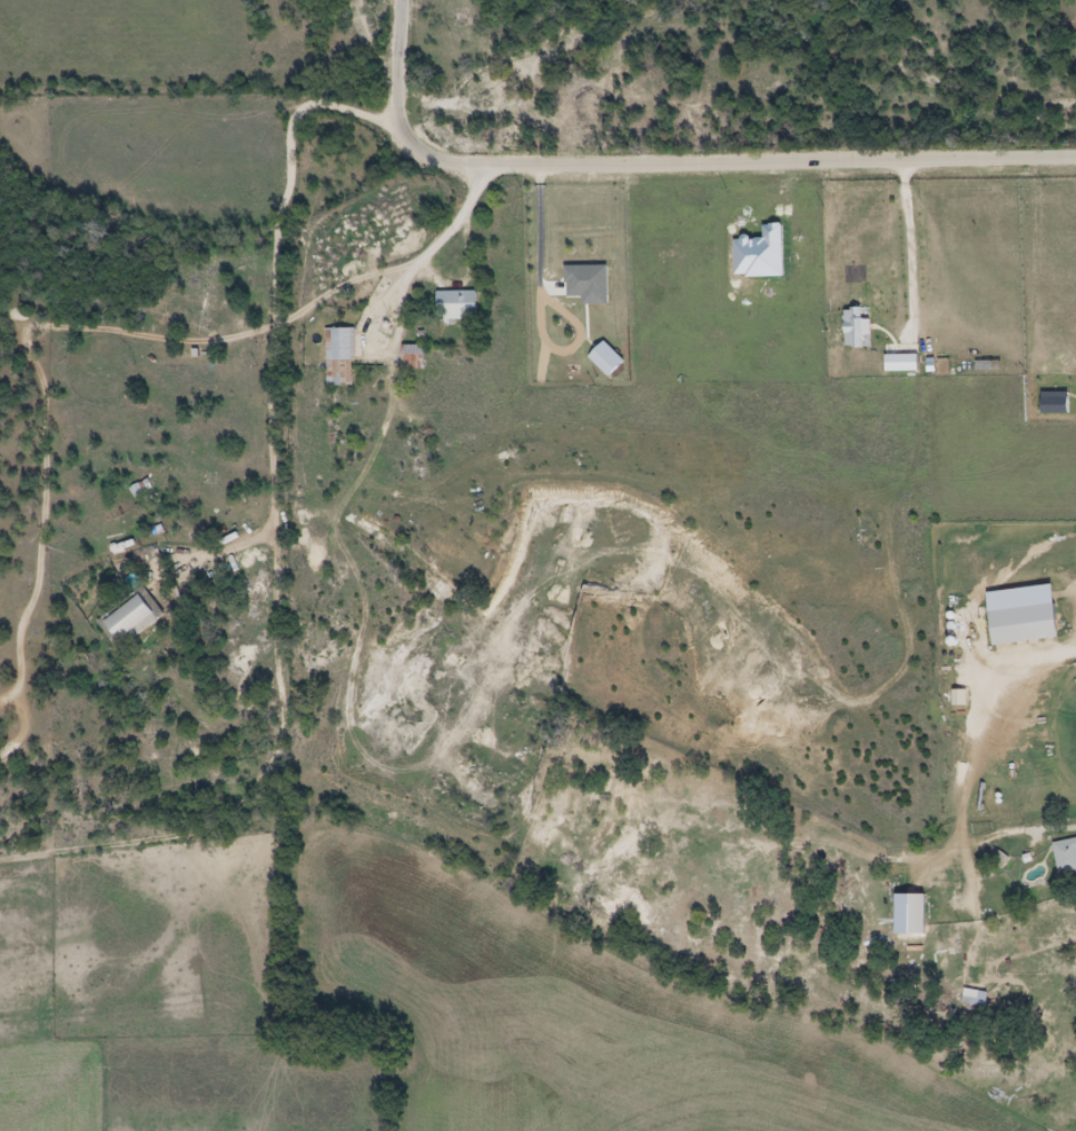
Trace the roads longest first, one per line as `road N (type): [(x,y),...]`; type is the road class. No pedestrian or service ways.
road 1 (residential): [(1075,157),(446,163),(418,151),(396,119),(400,0)]

